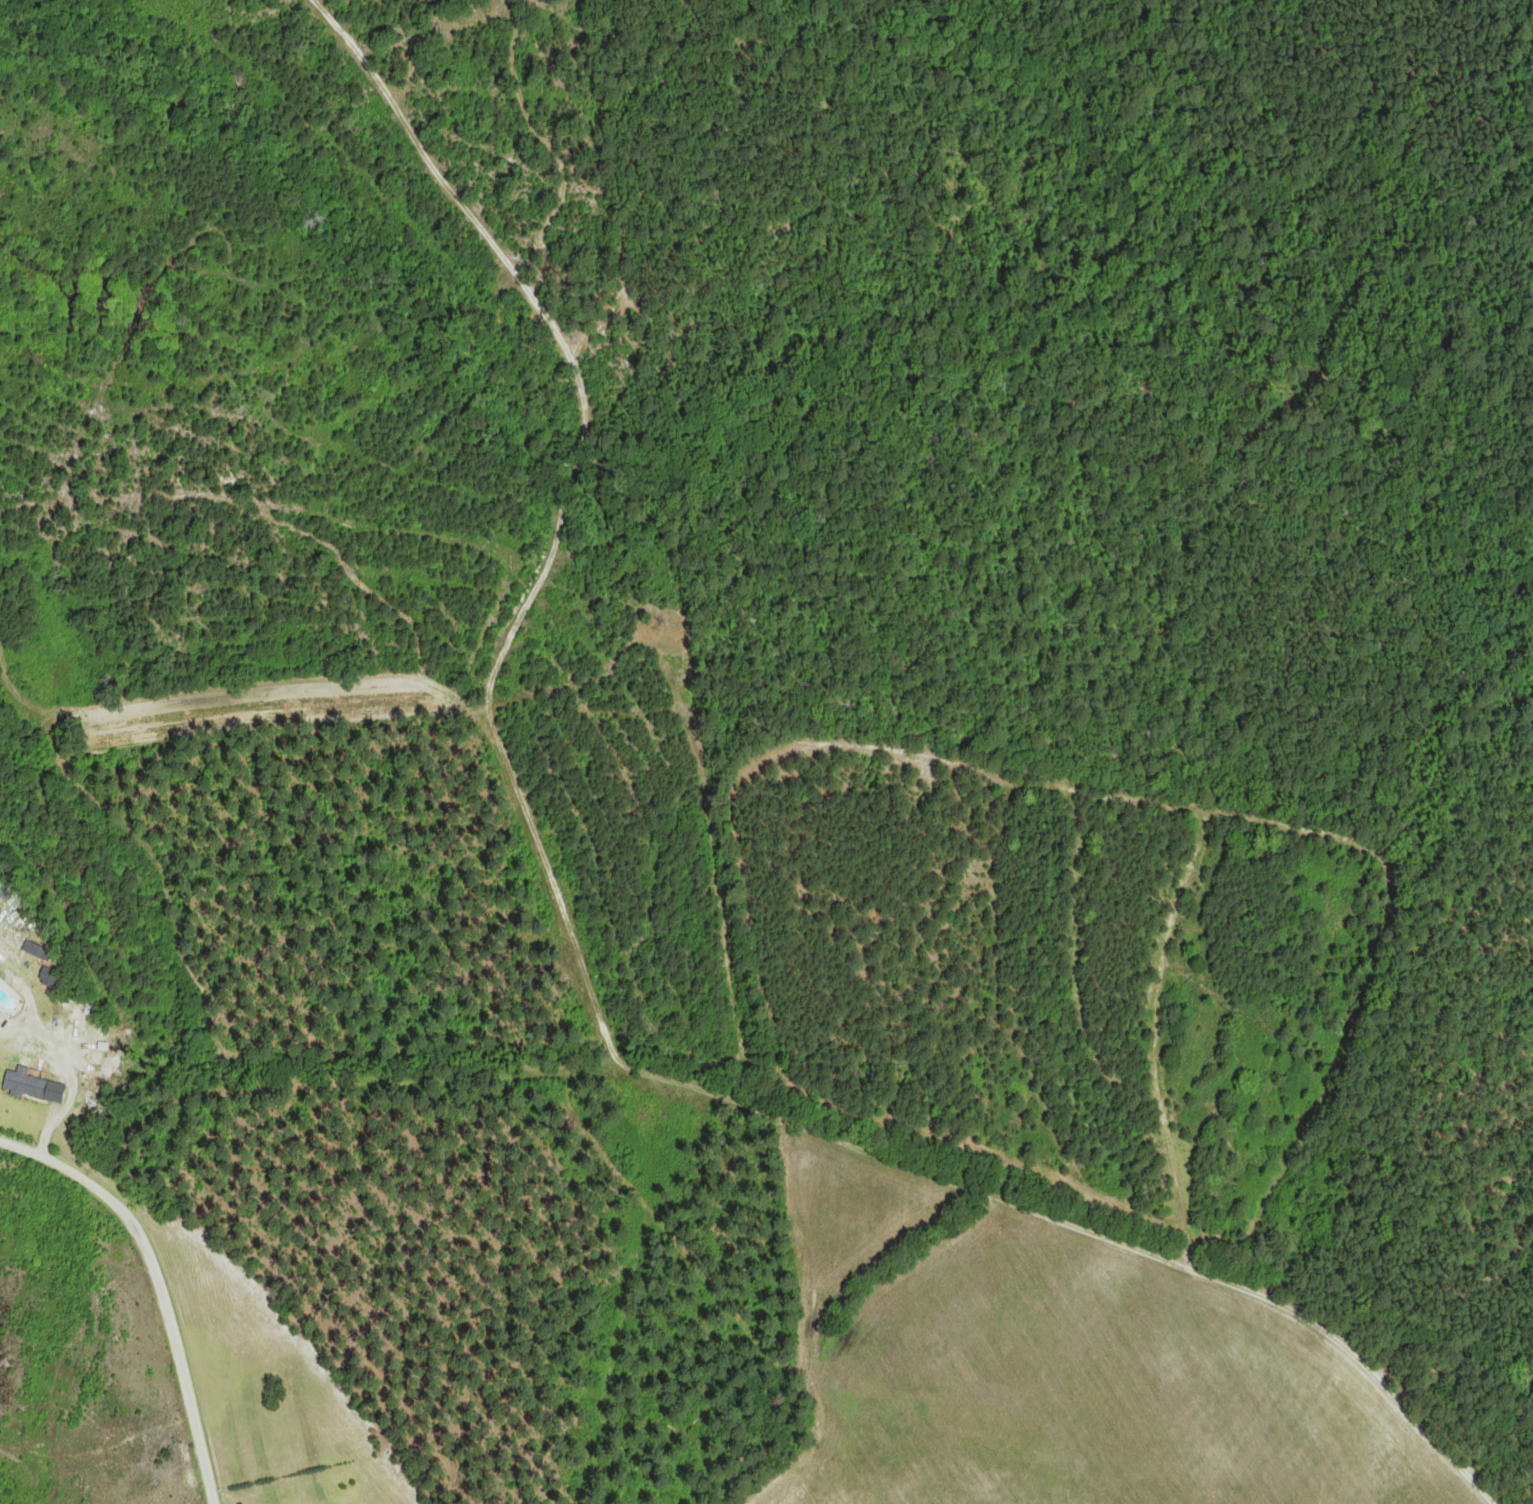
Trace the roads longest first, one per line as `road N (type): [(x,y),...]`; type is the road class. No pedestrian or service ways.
road 1 (track): [(497,737),(613,1050),(625,1063),(1237,1284),(1311,1318),(1354,1352),(1498,1503)]
road 2 (residential): [(0,1144),(91,1185),(137,1235),(152,1263),(209,1503)]

